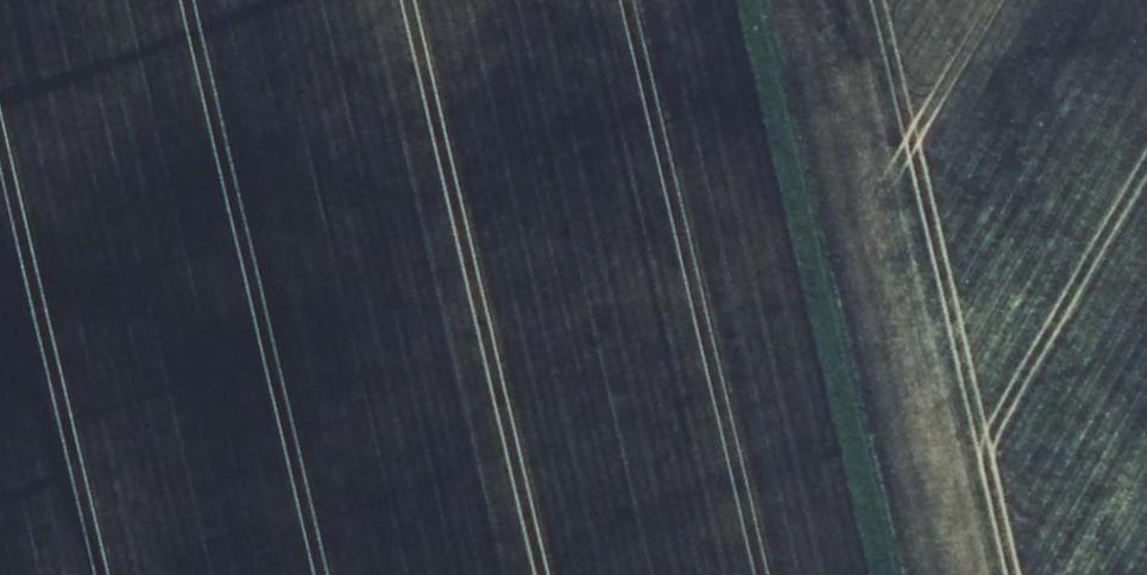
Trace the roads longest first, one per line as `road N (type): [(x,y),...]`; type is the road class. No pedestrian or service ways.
road 1 (track): [(758,0),(894,574)]

